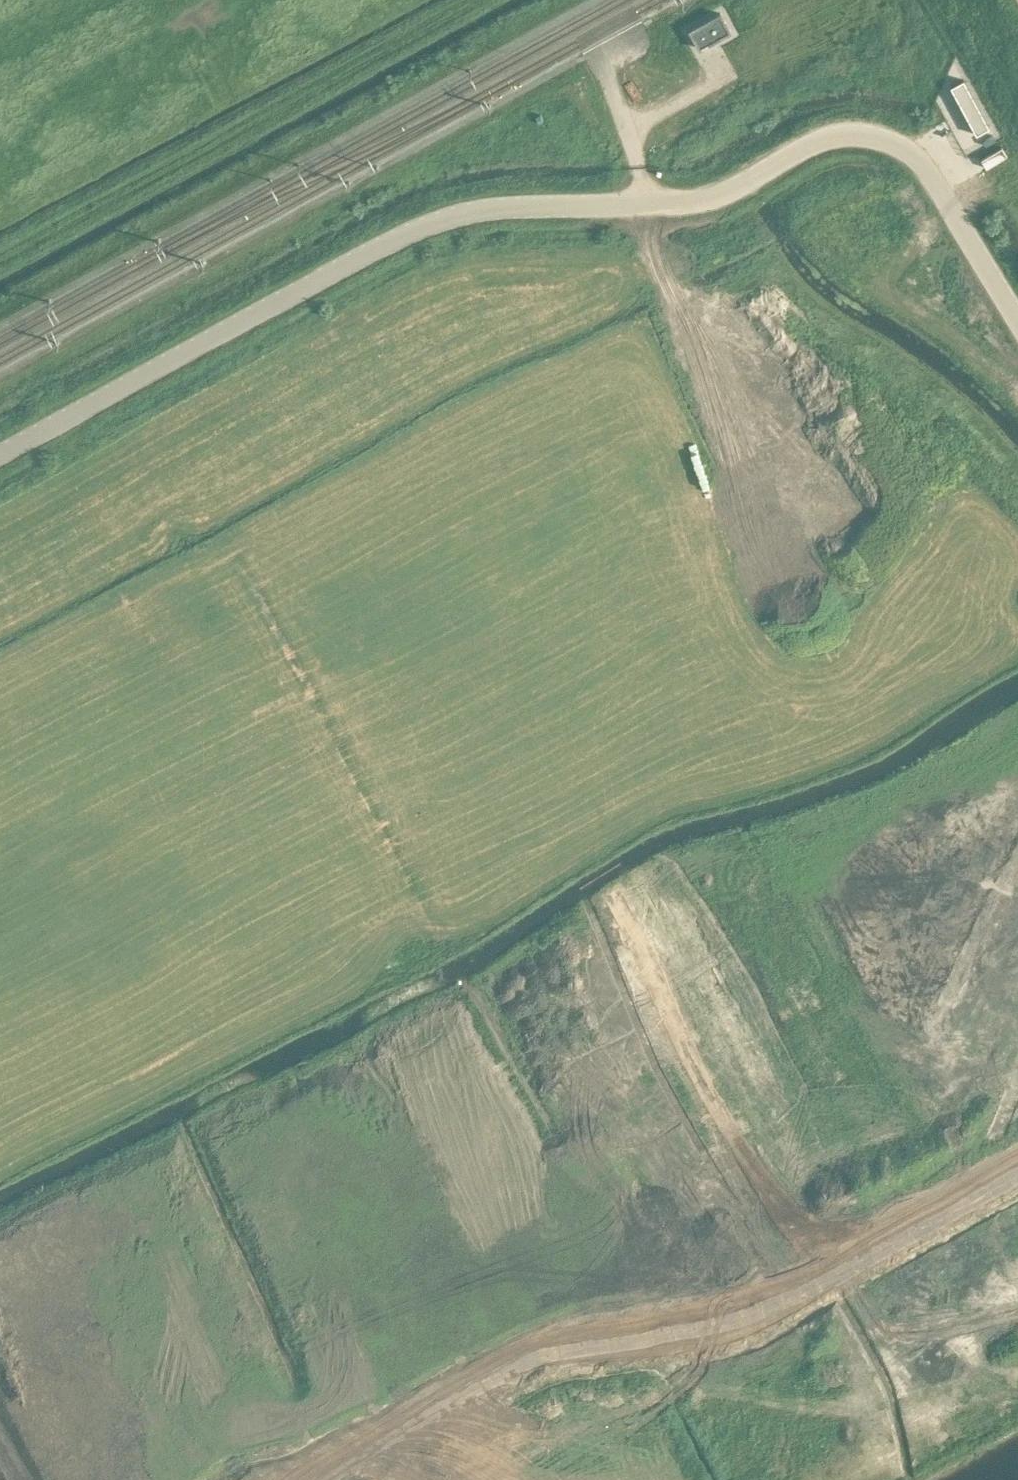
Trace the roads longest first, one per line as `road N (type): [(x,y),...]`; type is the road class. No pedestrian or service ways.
road 1 (tertiary): [(0,455),(416,229),(493,209),(699,203),(831,138),(889,138),(908,151),(1017,322)]
road 2 (tertiary): [(1017,1166),(732,1320),(558,1341),(301,1479)]

